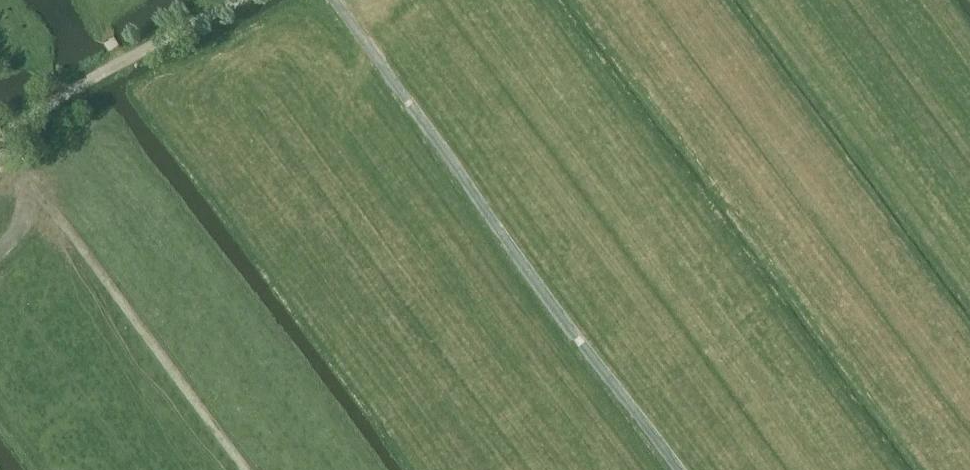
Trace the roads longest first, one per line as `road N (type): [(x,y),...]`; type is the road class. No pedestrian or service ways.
road 1 (track): [(674,469),(336,0)]
road 2 (track): [(245,469),(0,150)]
road 3 (track): [(0,135),(241,0)]

